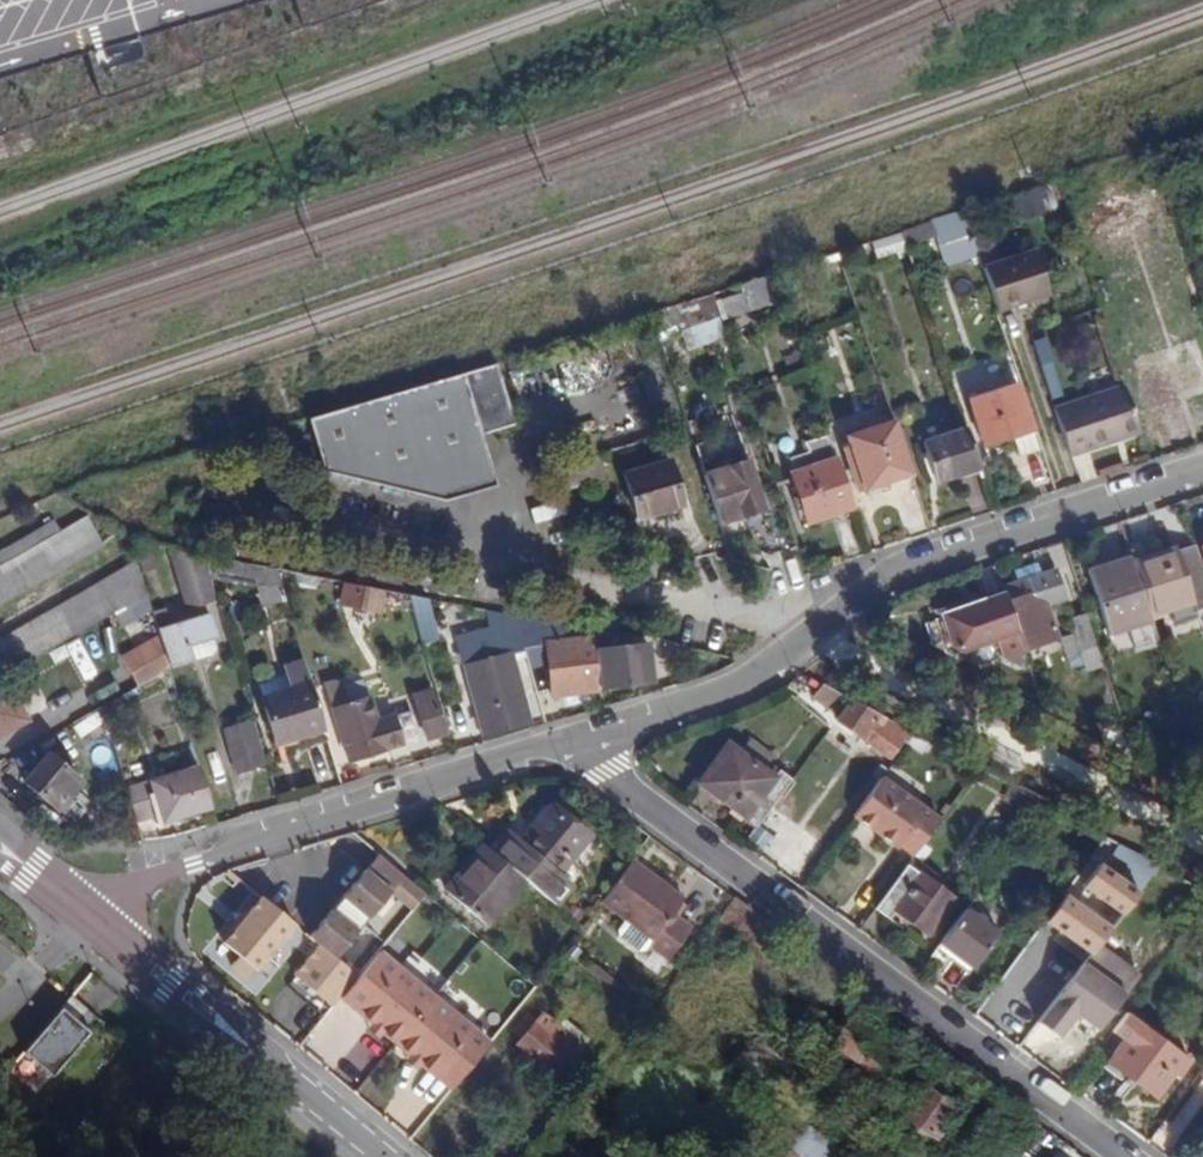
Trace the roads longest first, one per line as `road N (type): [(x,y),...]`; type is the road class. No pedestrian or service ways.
road 1 (residential): [(1129,1156),(565,738)]
road 2 (tertiary): [(1202,468),(939,554),(877,581),(769,670),(565,738)]
road 3 (tertiary): [(565,738),(241,837),(81,909)]
road 4 (unclassified): [(384,1156),(81,909)]

